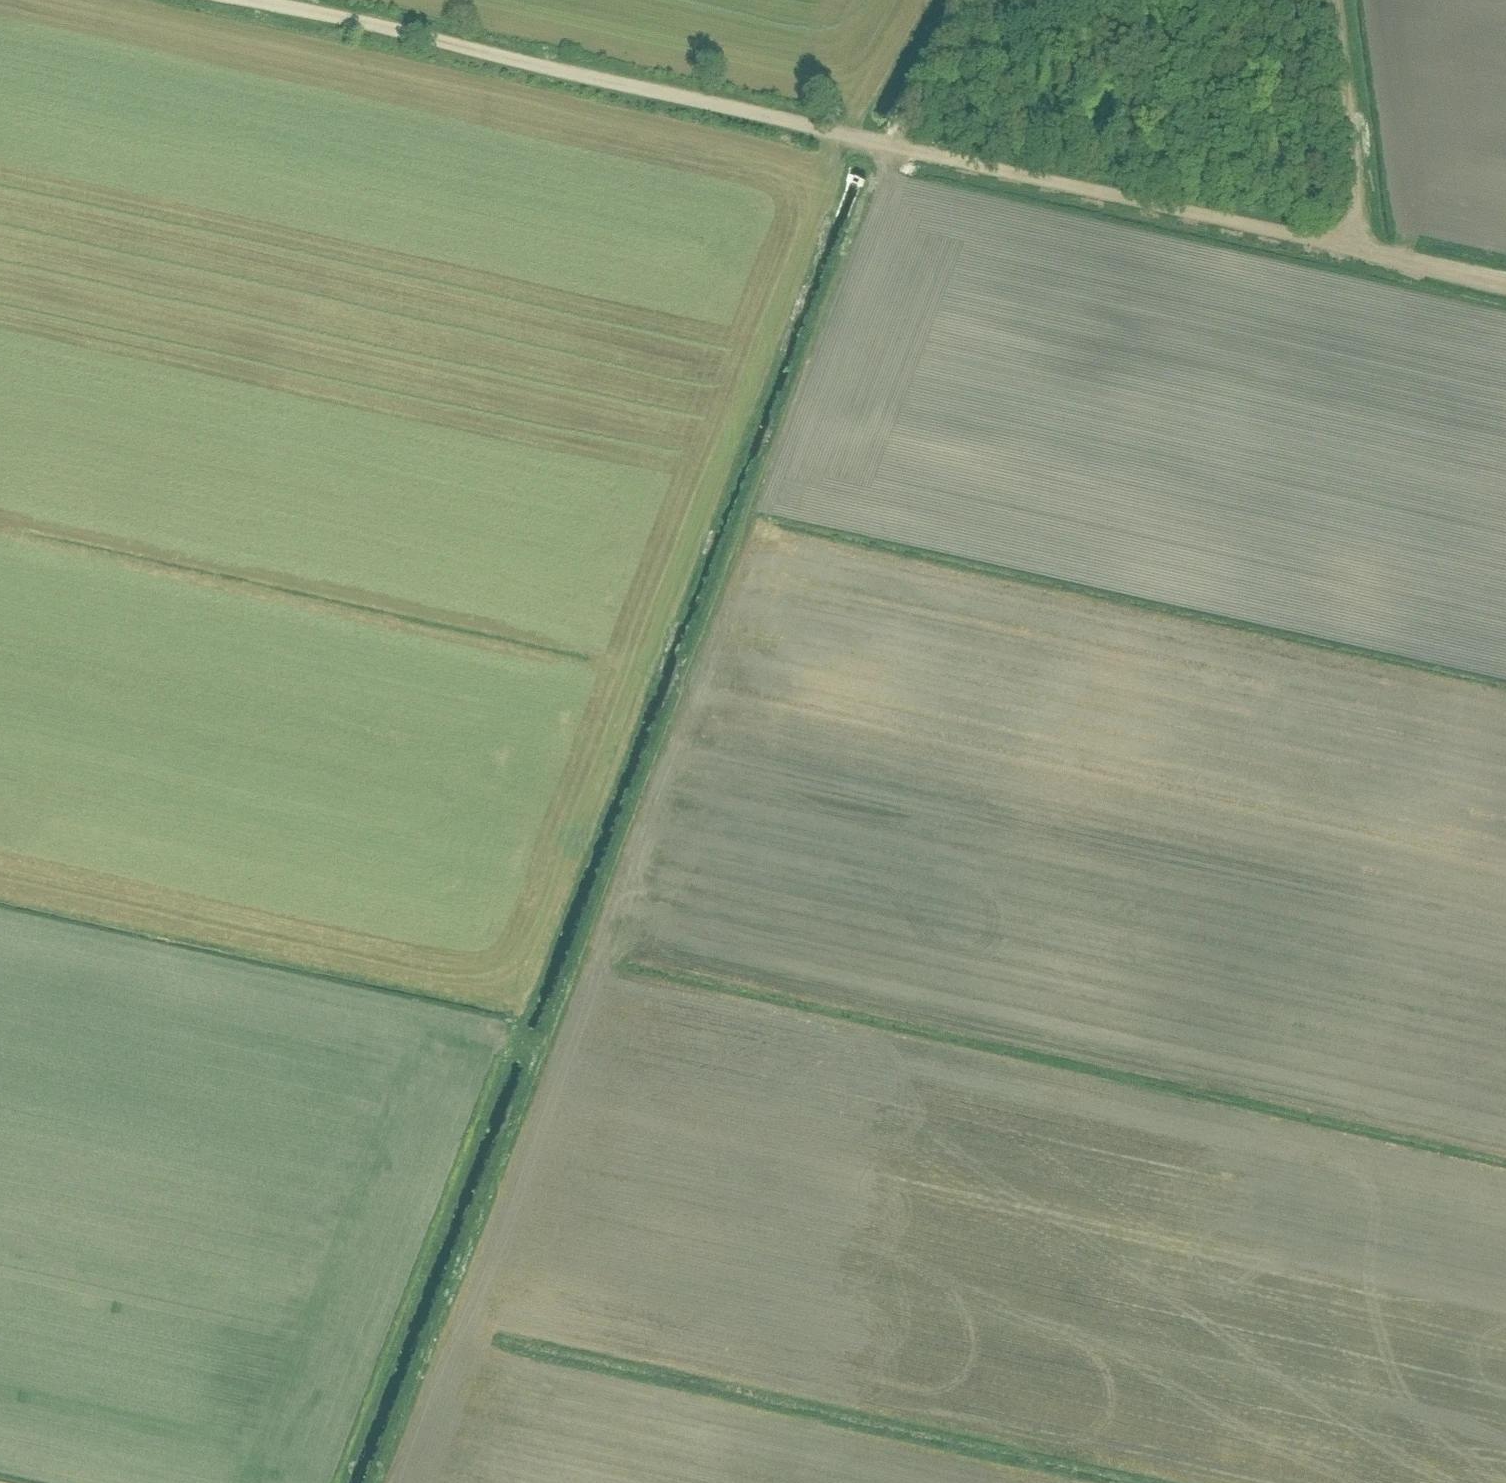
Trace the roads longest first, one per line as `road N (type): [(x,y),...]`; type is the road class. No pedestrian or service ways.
road 1 (track): [(228,0),(1359,251)]
road 2 (track): [(1359,251),(1333,0)]
road 3 (track): [(1505,284),(1359,251)]

